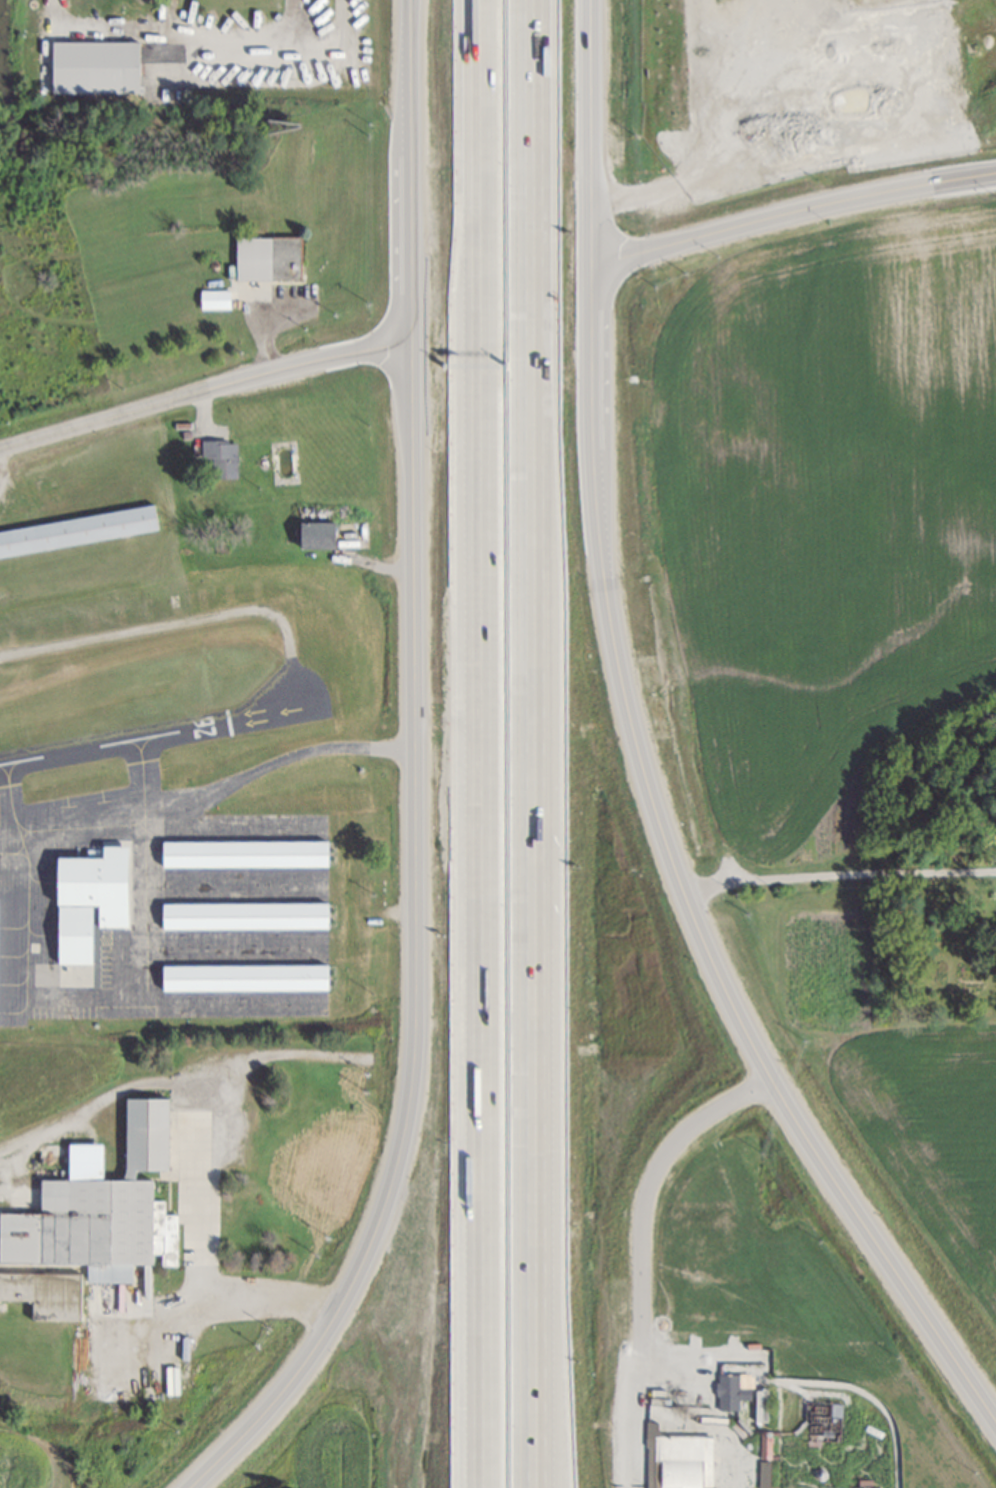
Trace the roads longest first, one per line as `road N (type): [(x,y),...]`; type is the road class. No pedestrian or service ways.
road 1 (tertiary): [(417,0),(413,1088),(376,1228),(334,1317),(281,1391),(189,1487)]
road 2 (tertiary): [(995,1411),(776,1082),(708,949),(650,794),(601,562),(590,0)]
road 3 (motorway): [(479,295),(479,1487)]
road 4 (motorway): [(540,950),(531,0)]
road 5 (motorway): [(545,1487),(540,950)]
road 6 (residential): [(0,447),(415,327)]
road 7 (residential): [(591,265),(858,196),(995,175)]
road 8 (motorway): [(479,0),(479,295)]

